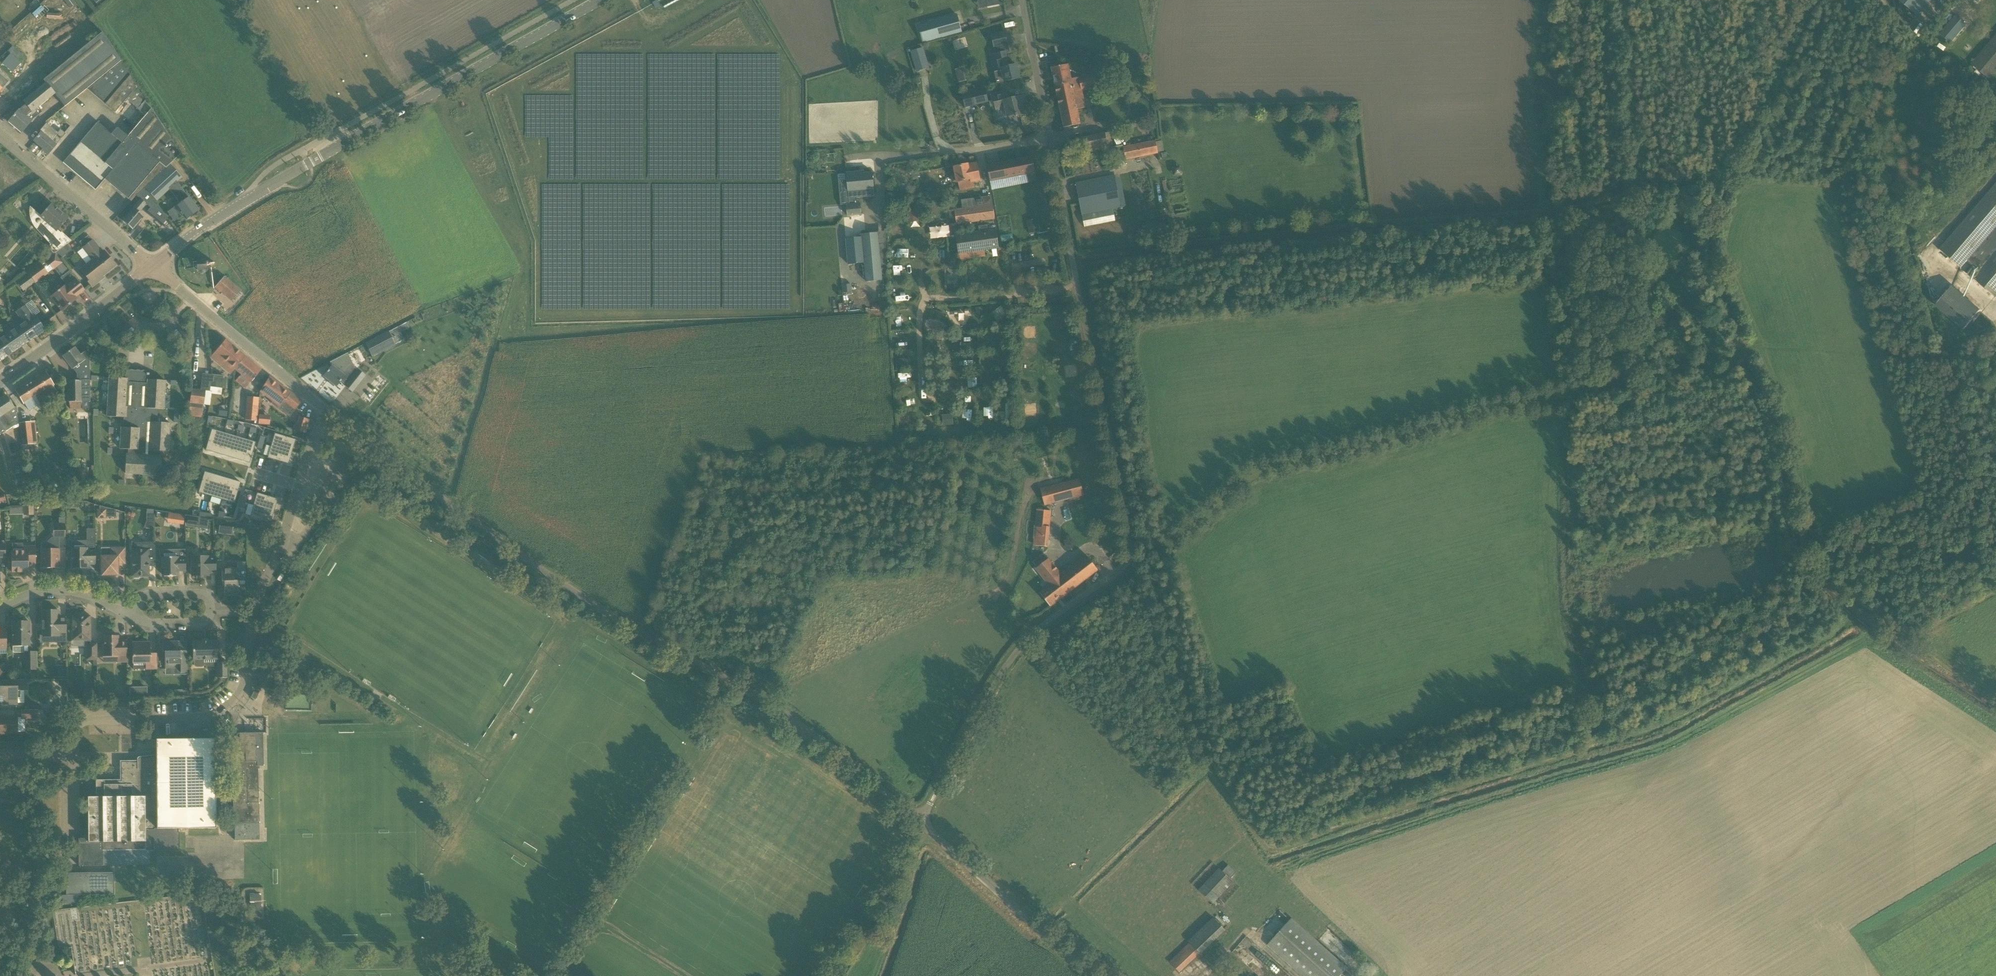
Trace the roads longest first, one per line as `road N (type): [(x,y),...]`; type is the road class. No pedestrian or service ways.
road 1 (unclassified): [(921,822),(1013,666),(1128,557),(1022,0)]
road 2 (unclassified): [(921,822),(794,721),(580,597),(450,507)]
road 3 (tertiary): [(153,266),(247,199),(607,0)]
road 4 (residential): [(279,551),(250,628),(245,679),(223,710),(193,719),(85,721),(76,728),(74,757),(0,754)]
road 5 (unclassified): [(1093,975),(921,822)]
road 6 (residential): [(322,407),(153,266)]
road 7 (residential): [(153,266),(0,137)]
road 8 (tertiary): [(0,381),(153,266)]
road 9 (residential): [(134,614),(151,595),(202,595),(210,606),(198,623),(142,622)]
road 10 (track): [(921,822),(877,975)]
road 11 (residential): [(322,407),(279,551)]
road 12 (residential): [(279,551),(305,533),(310,510),(359,434)]
road 13 (residential): [(0,606),(56,590),(134,614)]

